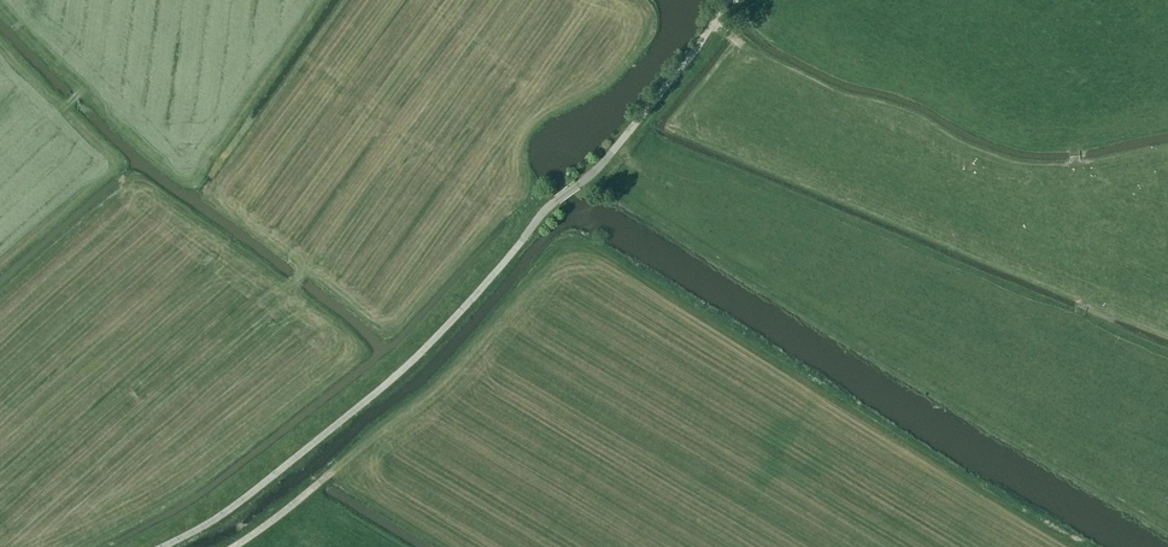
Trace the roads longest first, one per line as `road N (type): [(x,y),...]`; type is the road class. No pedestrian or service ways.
road 1 (unclassified): [(165,546),(232,508),(416,357),(540,216),(600,165),(729,0)]

